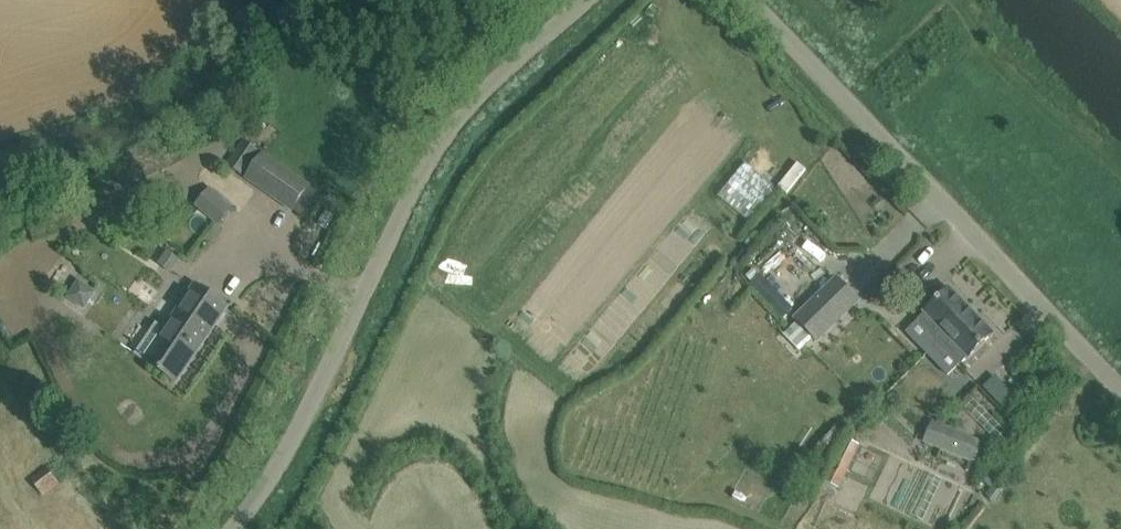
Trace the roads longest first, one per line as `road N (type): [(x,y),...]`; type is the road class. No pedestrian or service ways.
road 1 (unclassified): [(222,528),(326,387),(412,196),(461,117),(588,0)]
road 2 (unclassified): [(1120,388),(749,0)]

